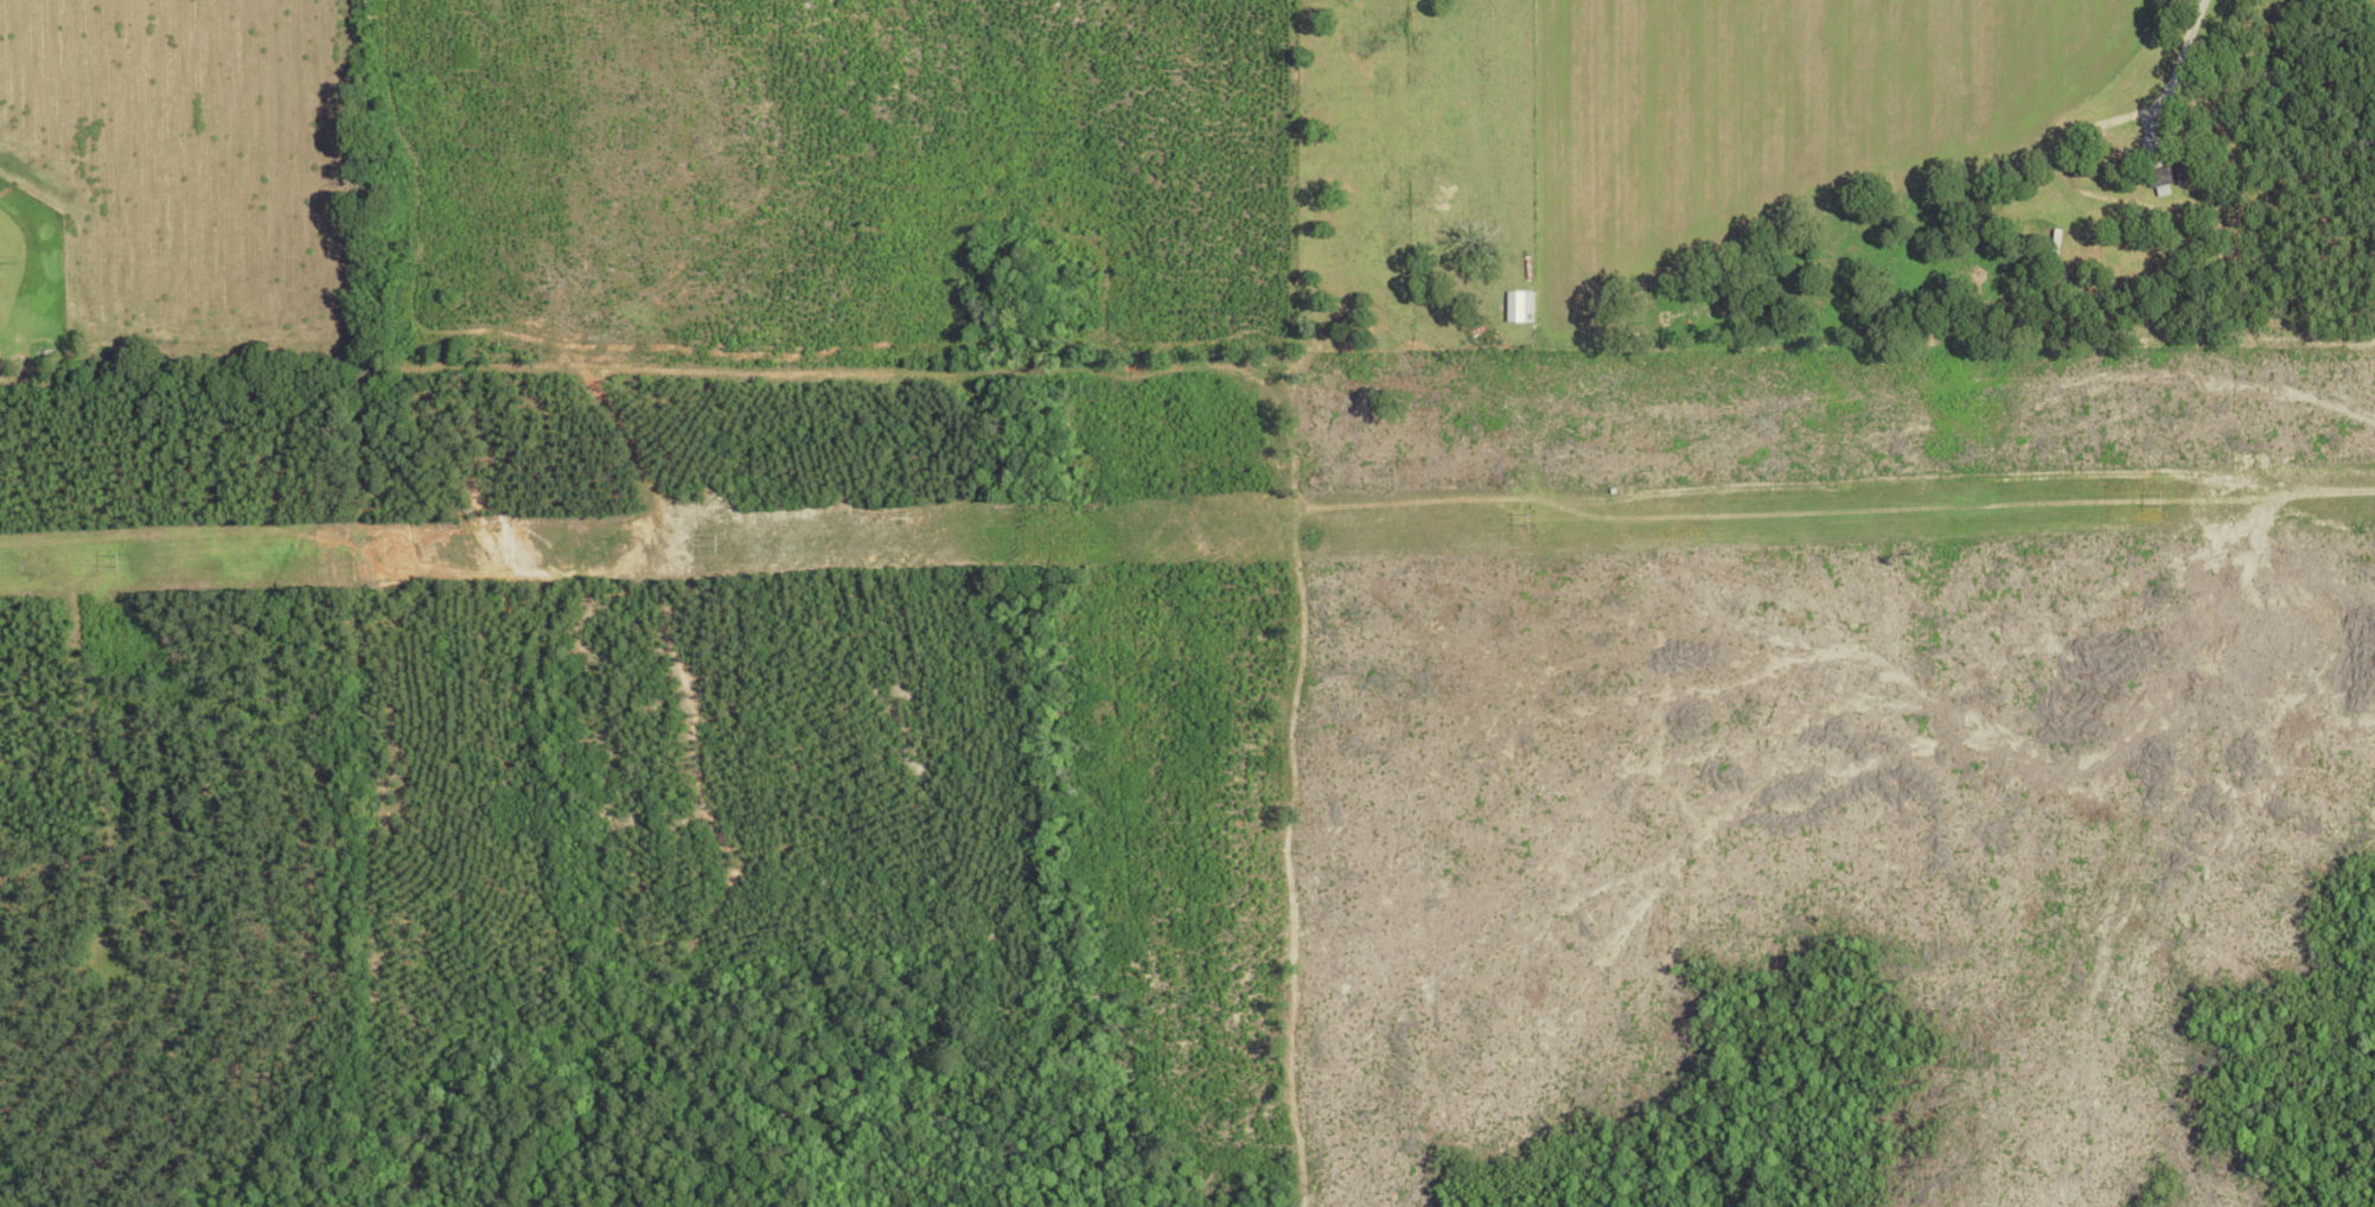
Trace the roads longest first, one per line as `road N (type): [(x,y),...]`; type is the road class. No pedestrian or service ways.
road 1 (residential): [(1458,140),(1445,0)]

